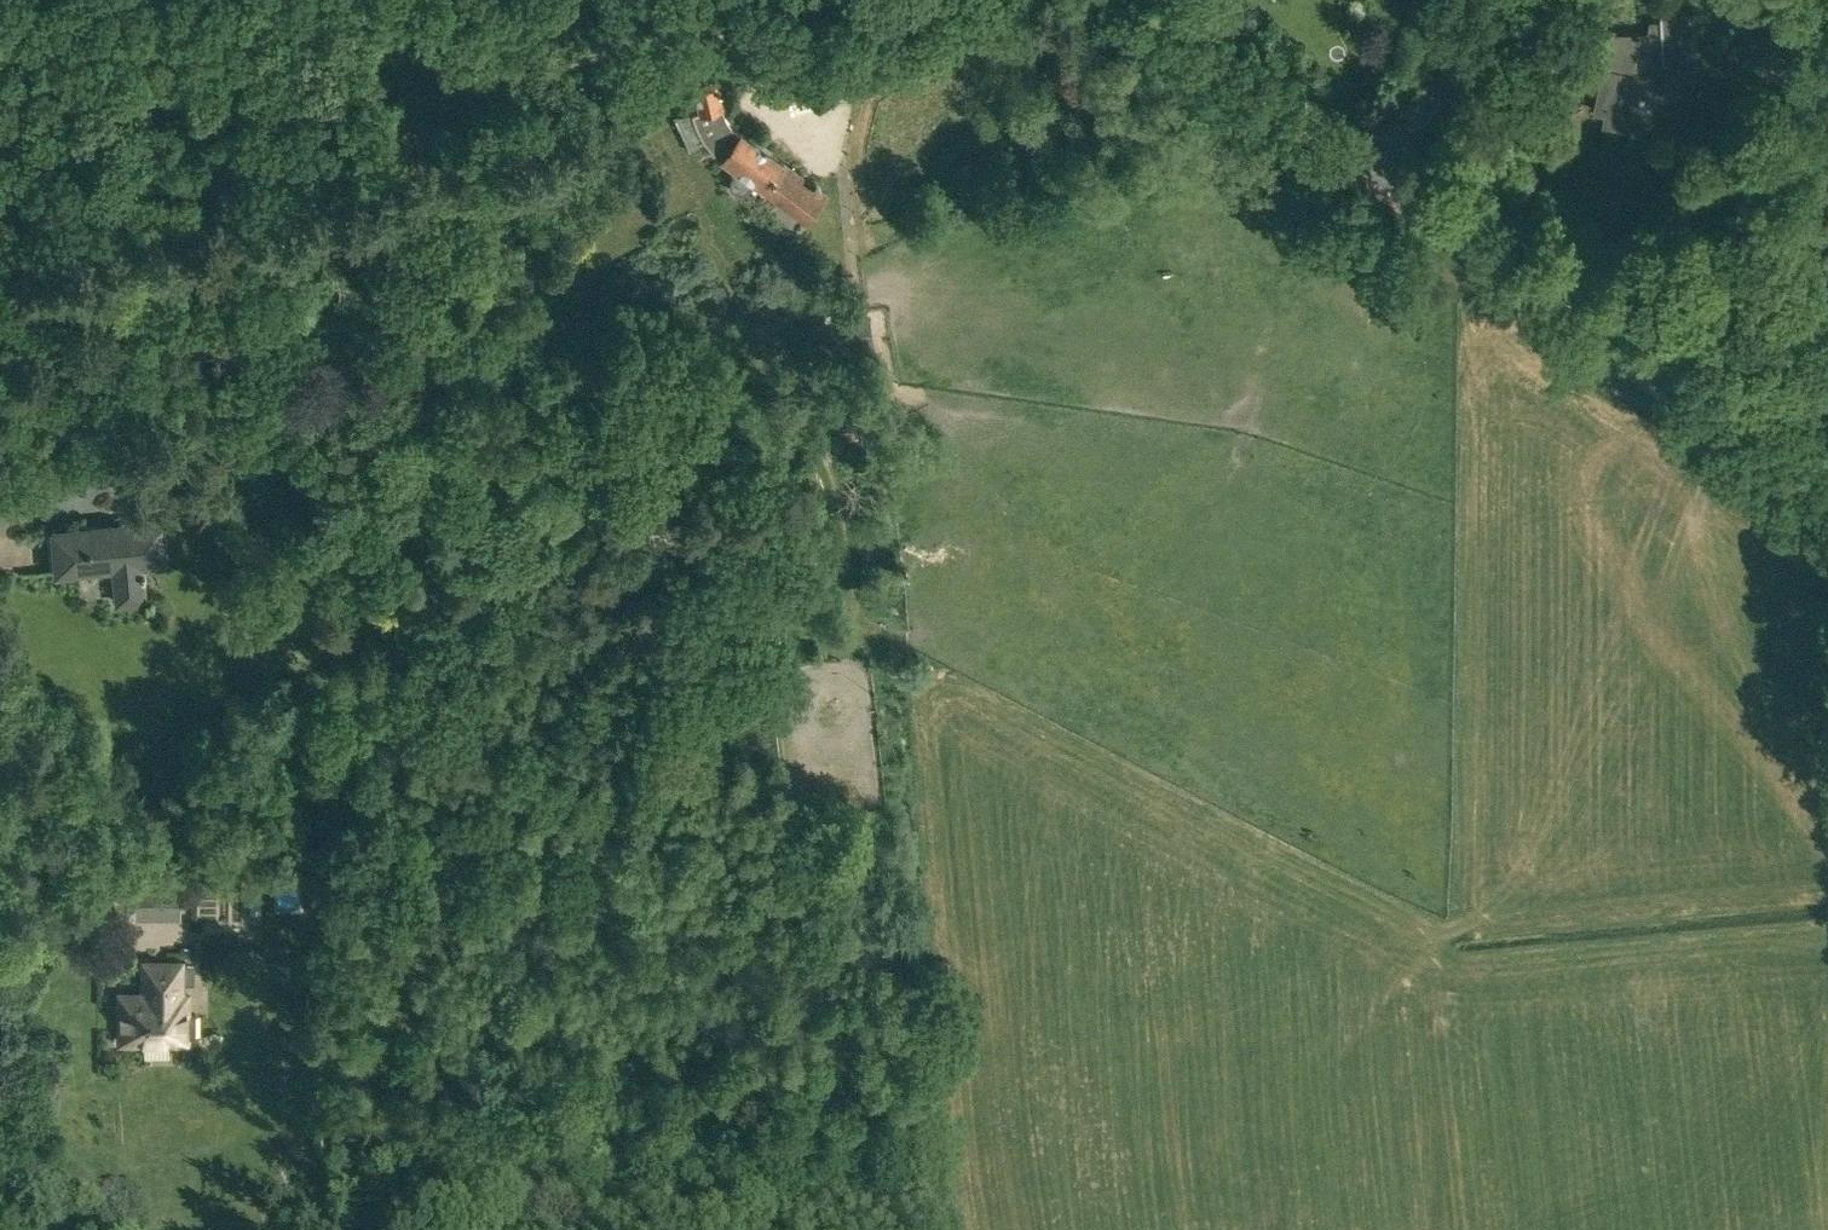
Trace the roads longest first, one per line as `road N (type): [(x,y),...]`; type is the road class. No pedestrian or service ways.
road 1 (track): [(822,0),(0,209)]
road 2 (primary): [(1827,501),(1378,176)]
road 3 (primary): [(1378,176),(1134,0)]
road 4 (residential): [(1378,176),(1499,0)]

